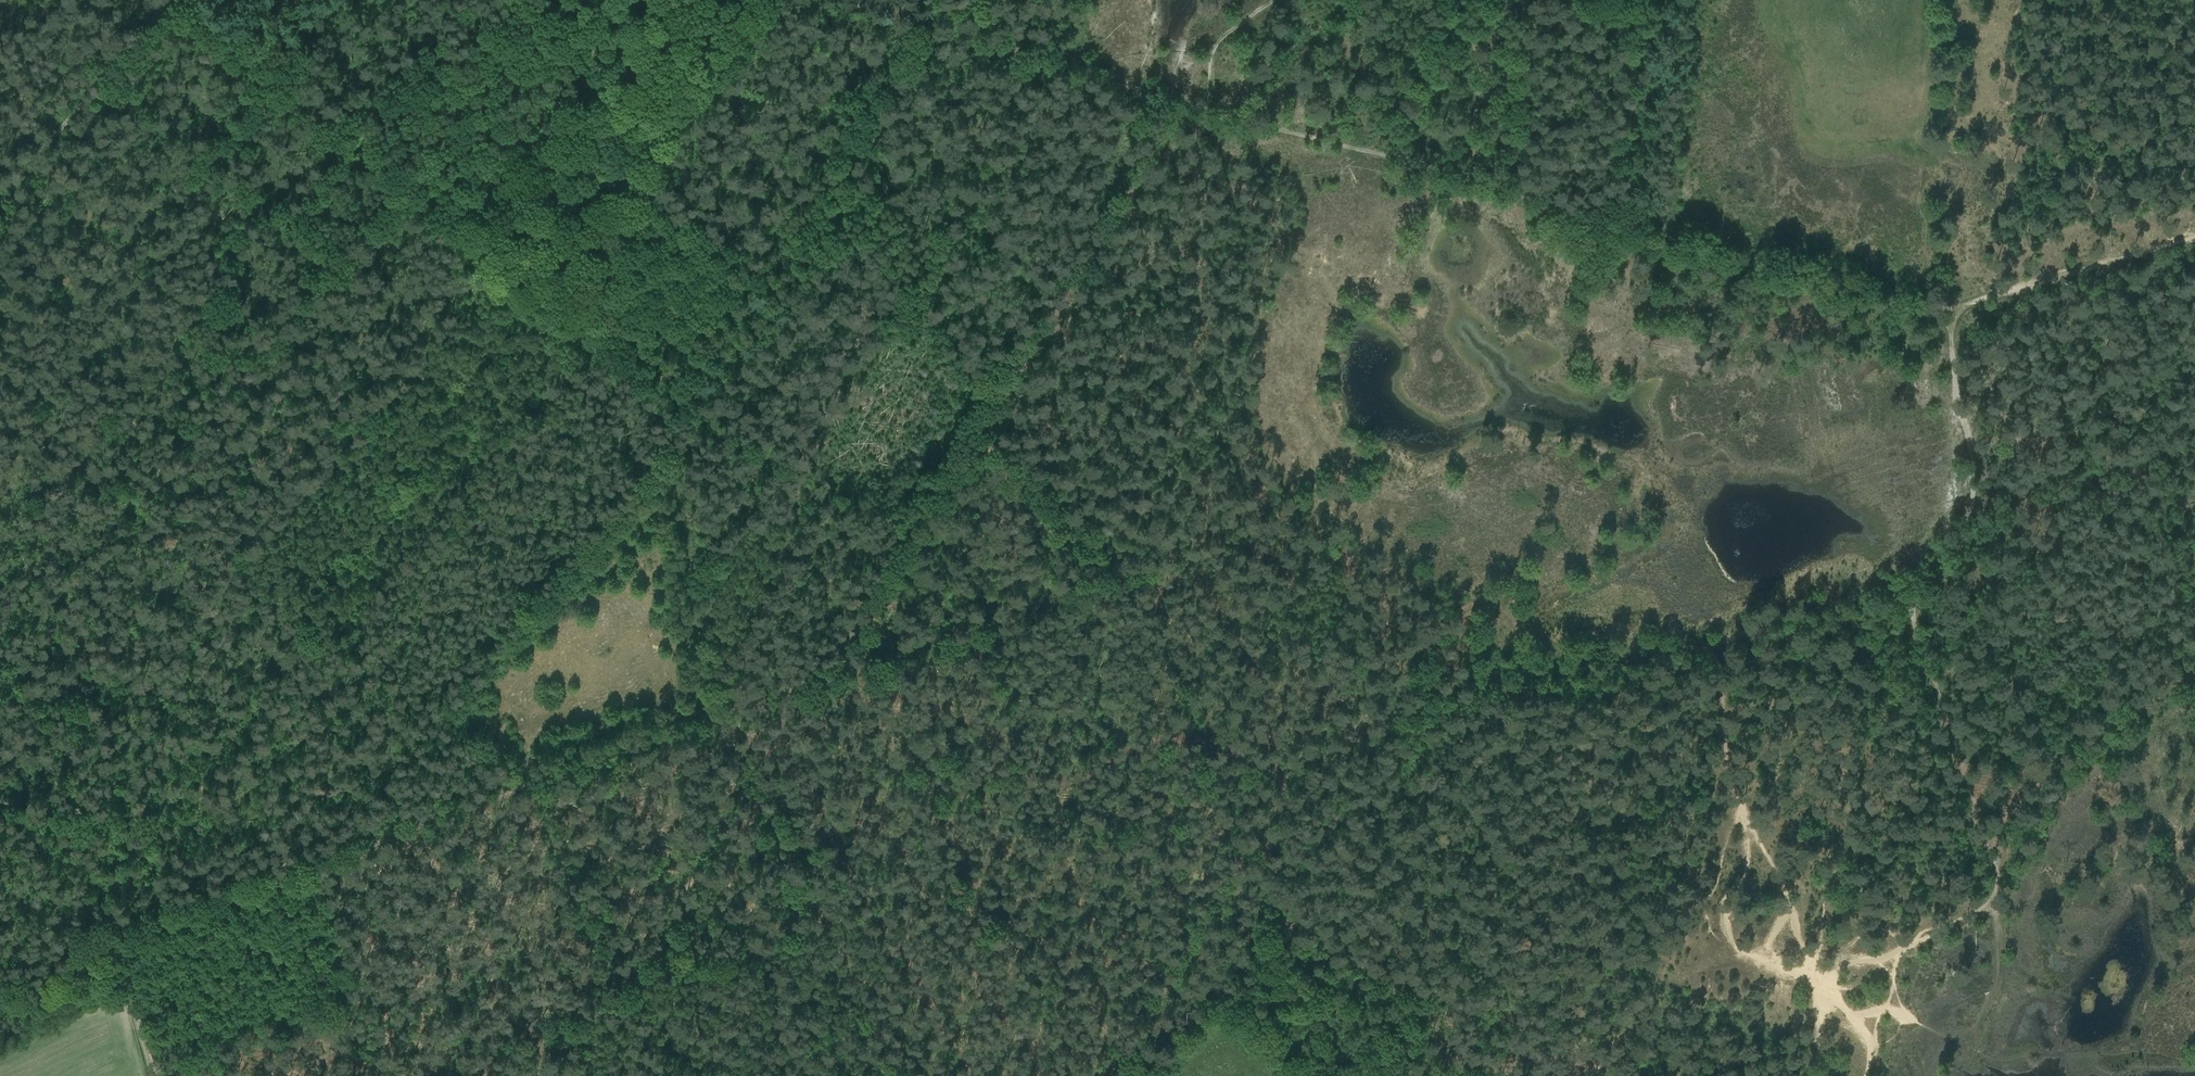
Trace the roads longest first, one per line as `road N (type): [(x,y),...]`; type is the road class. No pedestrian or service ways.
road 1 (track): [(0,809),(149,830),(112,911),(158,1075)]
road 2 (track): [(0,203),(173,0)]
road 3 (track): [(2194,675),(2093,757),(1977,829)]
road 4 (track): [(1950,310),(2194,236)]

